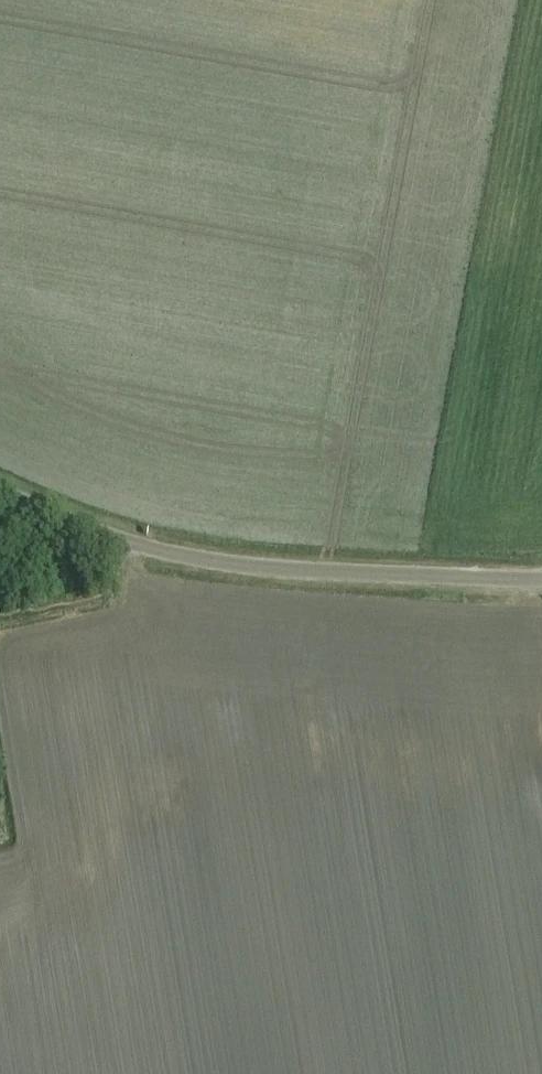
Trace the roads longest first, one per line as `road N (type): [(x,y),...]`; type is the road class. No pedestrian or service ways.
road 1 (tertiary): [(136,543),(270,569),(541,579)]
road 2 (tertiary): [(136,543),(0,489)]

